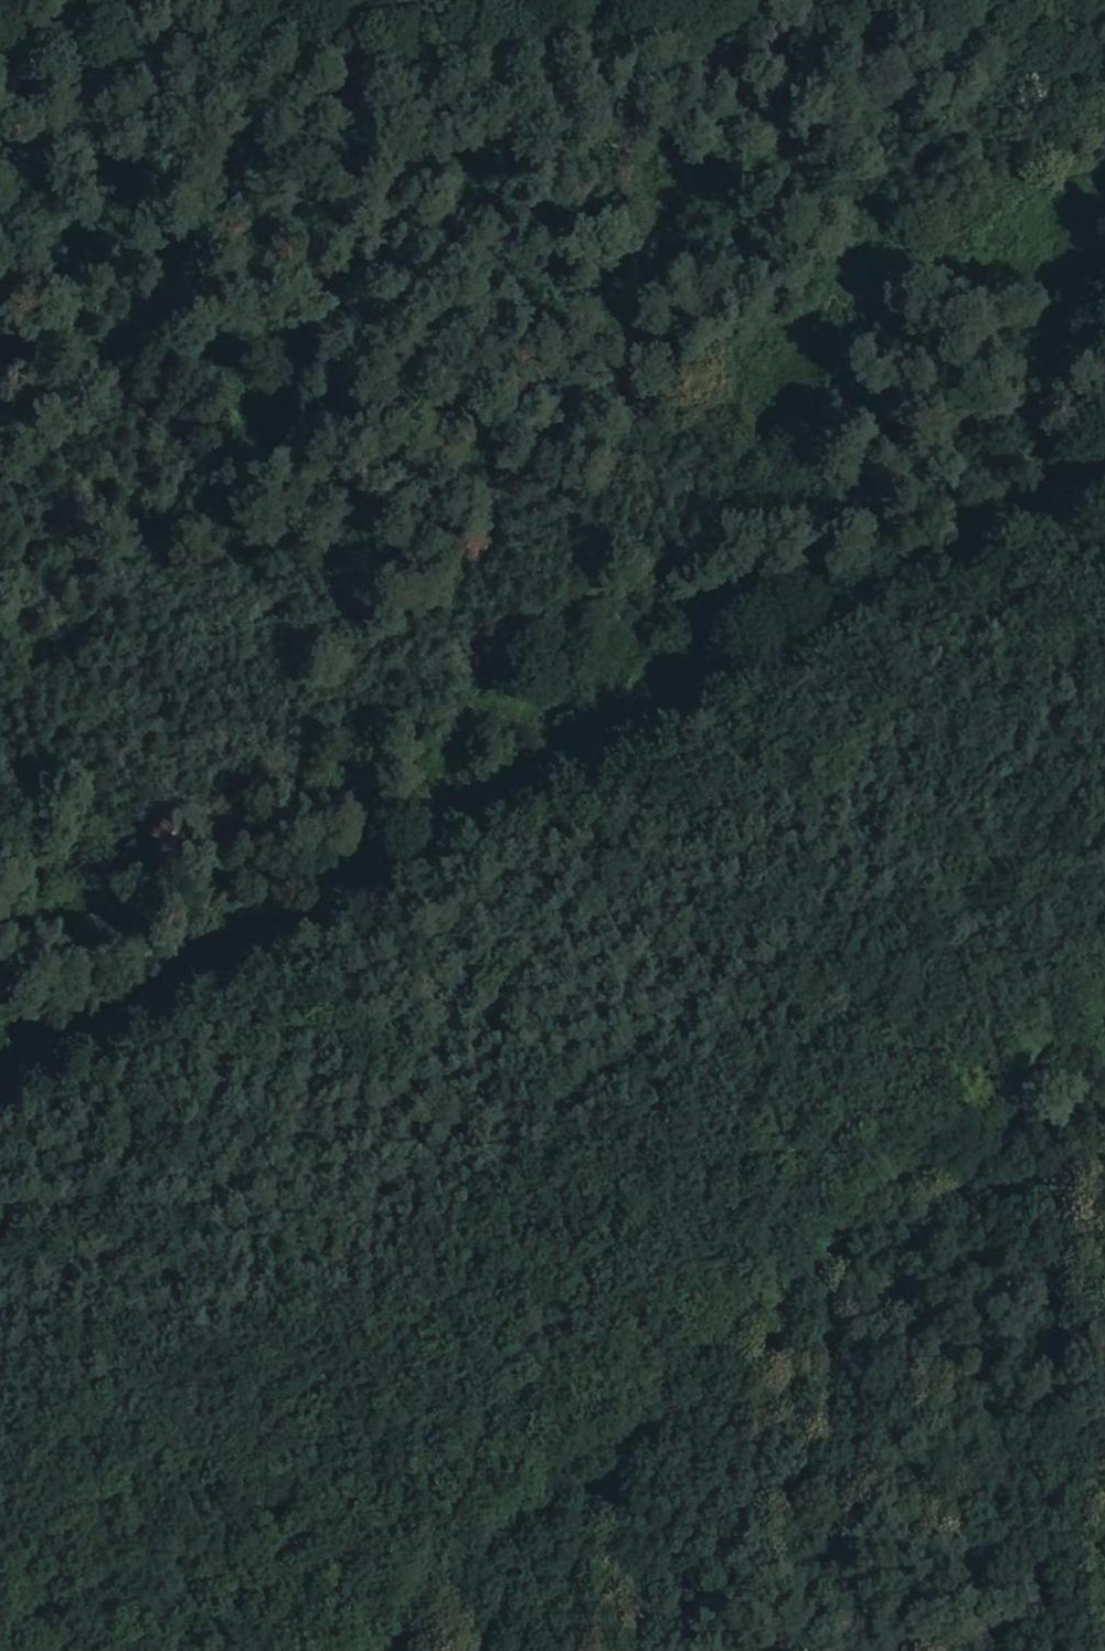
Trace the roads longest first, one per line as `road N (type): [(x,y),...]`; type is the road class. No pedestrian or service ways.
road 1 (secondary): [(0,1067),(1104,447)]
road 2 (track): [(949,1101),(1104,1105)]

